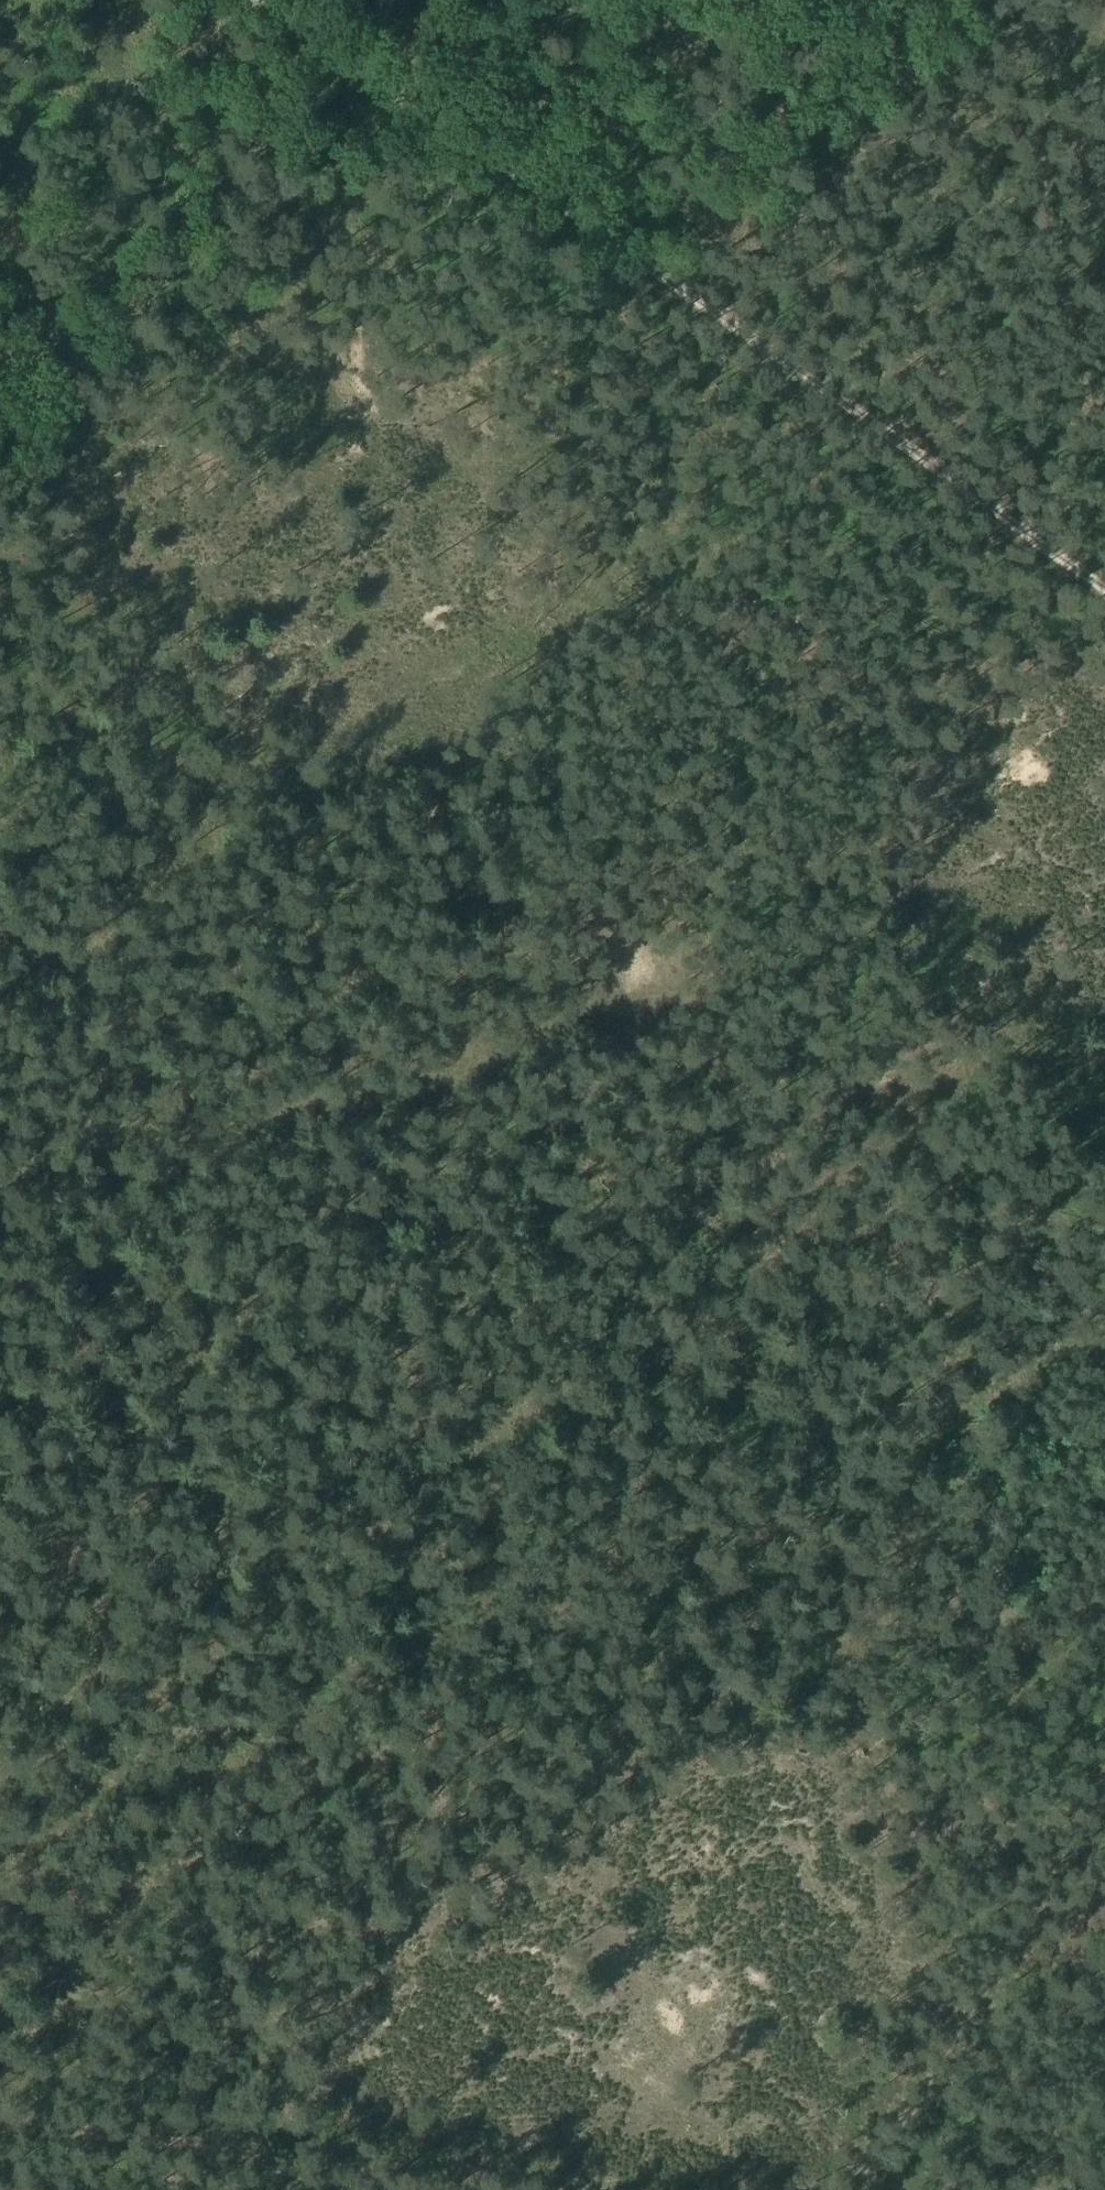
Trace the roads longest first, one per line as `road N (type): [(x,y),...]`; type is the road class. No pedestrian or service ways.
road 1 (track): [(275,0),(1104,573)]
road 2 (track): [(394,0),(361,59),(0,552)]
road 3 (track): [(1104,1805),(981,2003),(869,2159),(869,2189)]
road 4 (track): [(430,2189),(300,2176),(56,2125),(0,2123)]

